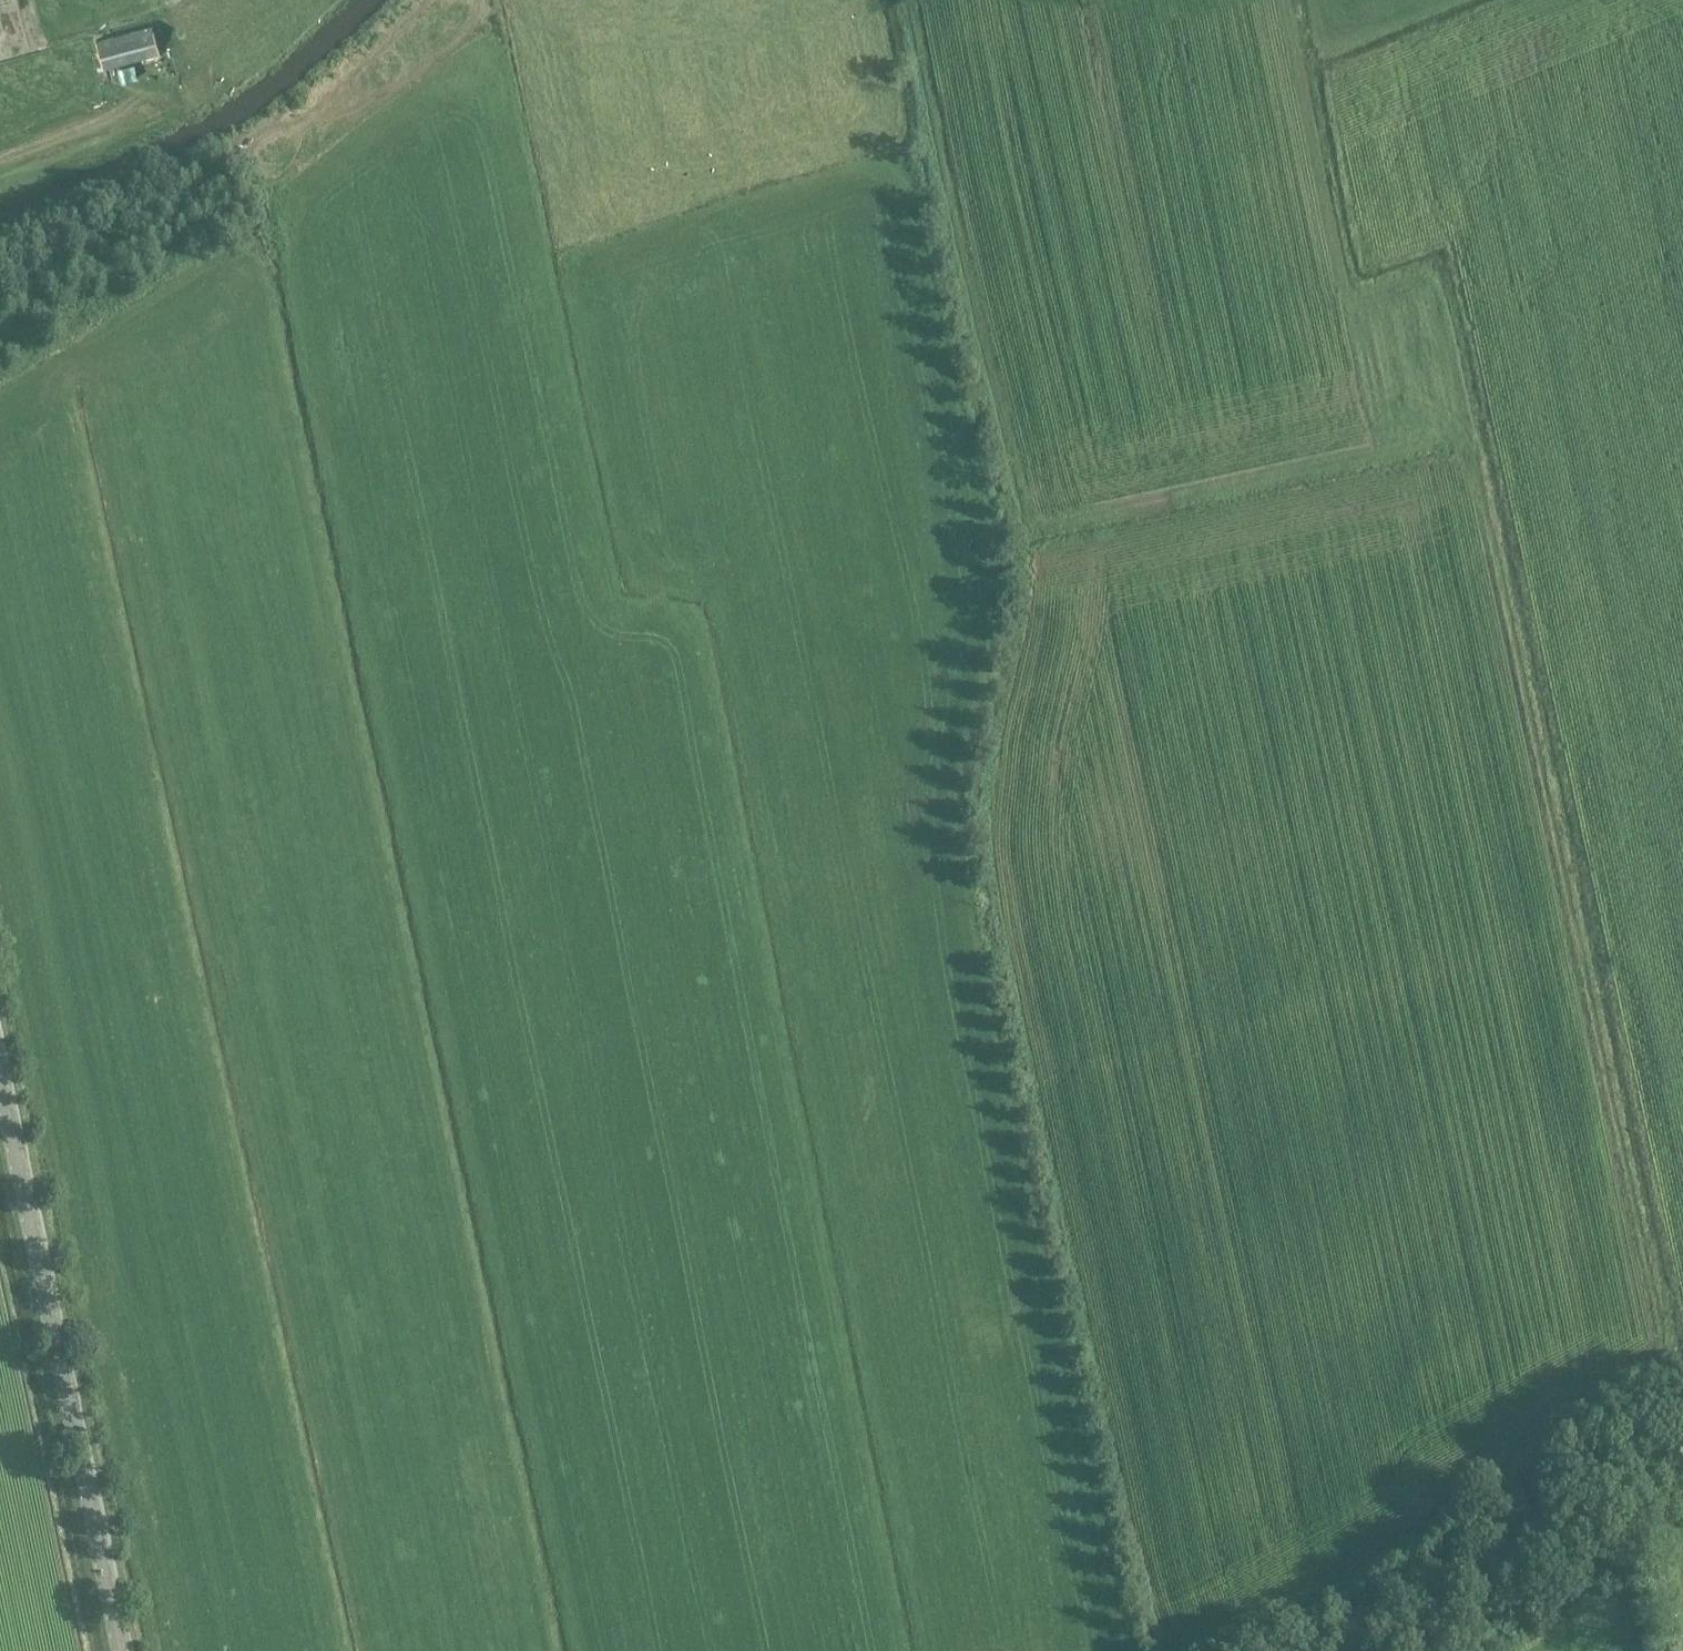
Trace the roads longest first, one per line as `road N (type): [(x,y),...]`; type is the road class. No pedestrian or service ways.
road 1 (unclassified): [(123,1650),(0,1060)]
road 2 (track): [(1682,1456),(1311,1650)]

